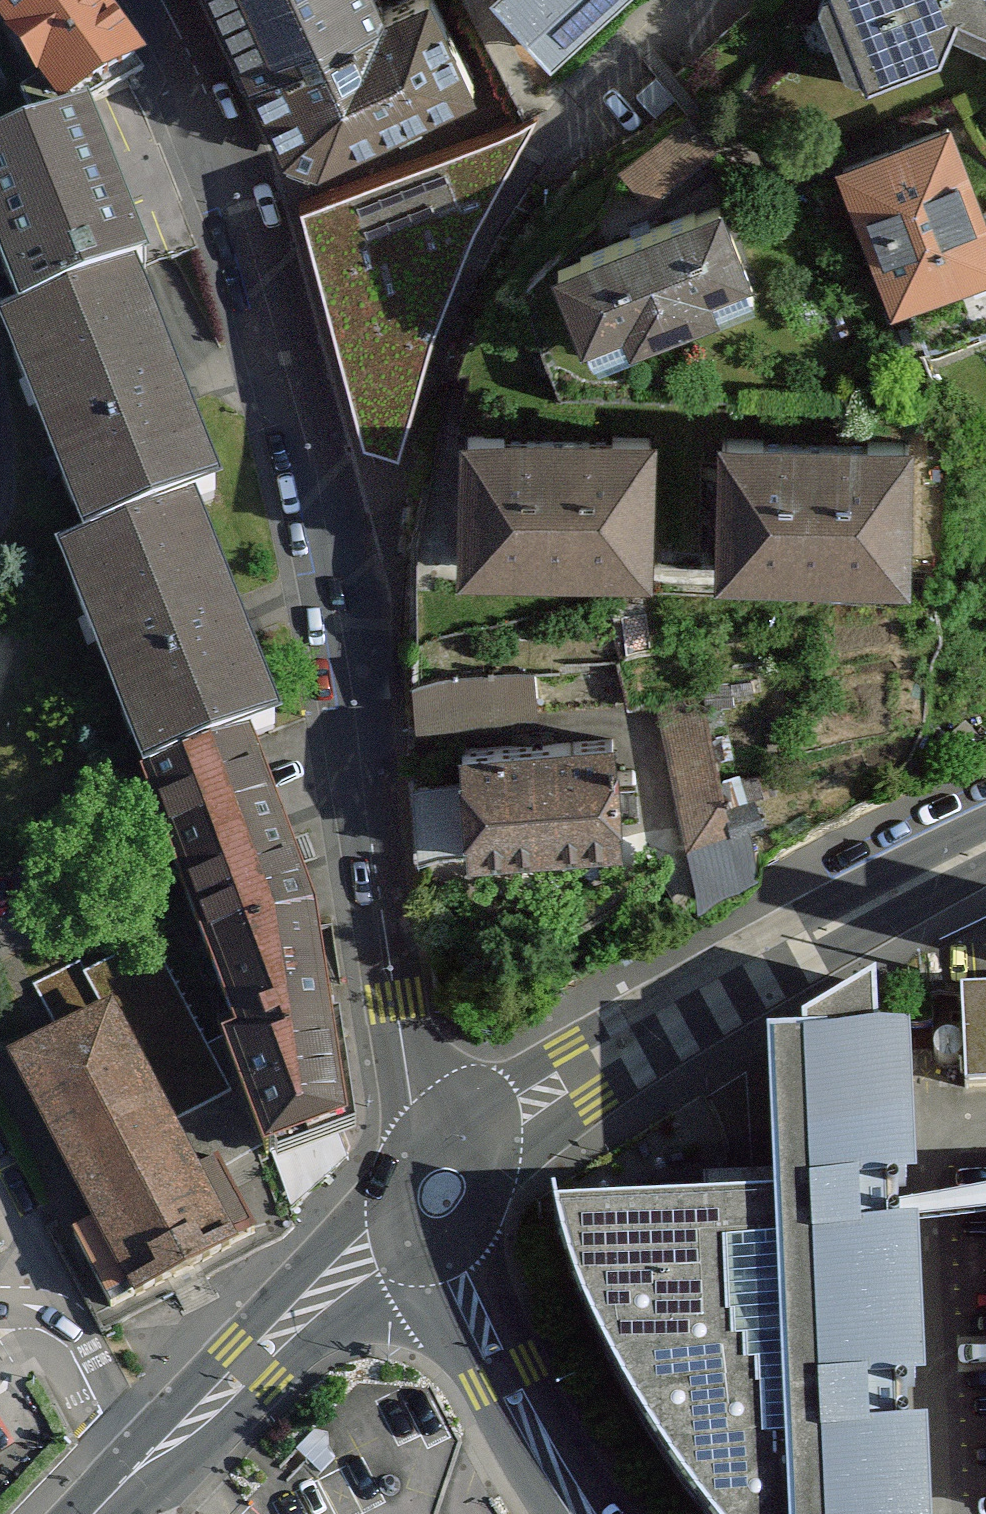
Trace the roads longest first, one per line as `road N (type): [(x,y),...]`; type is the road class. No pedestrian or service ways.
road 1 (tertiary): [(160,0),(228,155),(350,556),(365,648),(370,853),(424,1117)]
road 2 (tertiary): [(486,1128),(754,964),(985,852)]
road 3 (tertiary): [(94,1513),(352,1268),(401,1232)]
road 4 (residential): [(698,0),(577,123),(493,253)]
road 5 (tertiary): [(444,1251),(504,1375),(585,1513)]
road 6 (tertiary): [(444,1251),(476,1228),(496,1156),(486,1128)]
road 7 (tertiary): [(424,1117),(411,1132),(391,1204),(401,1232)]

